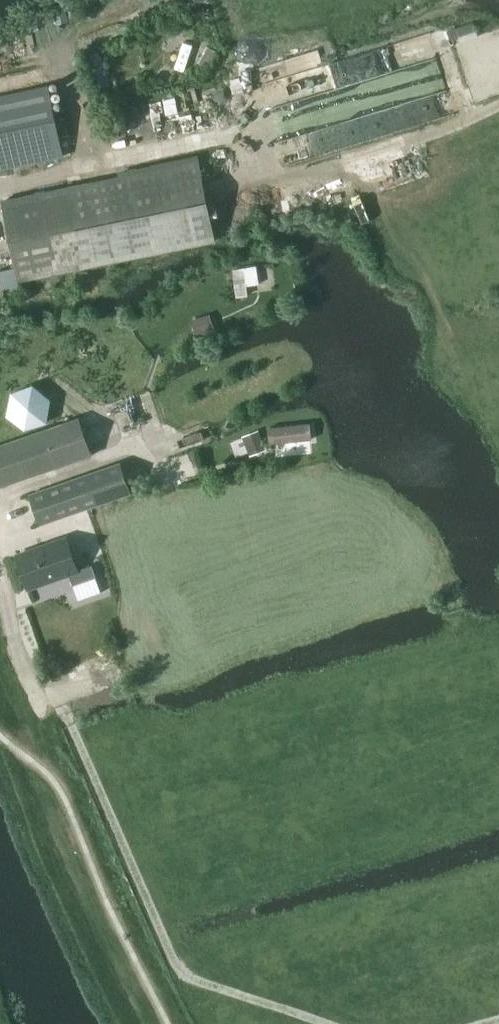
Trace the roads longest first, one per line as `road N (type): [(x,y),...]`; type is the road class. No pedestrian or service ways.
road 1 (track): [(182,973),(65,710),(32,688),(0,599)]
road 2 (track): [(226,136),(259,174),(498,97)]
road 3 (track): [(326,1023),(182,973)]

